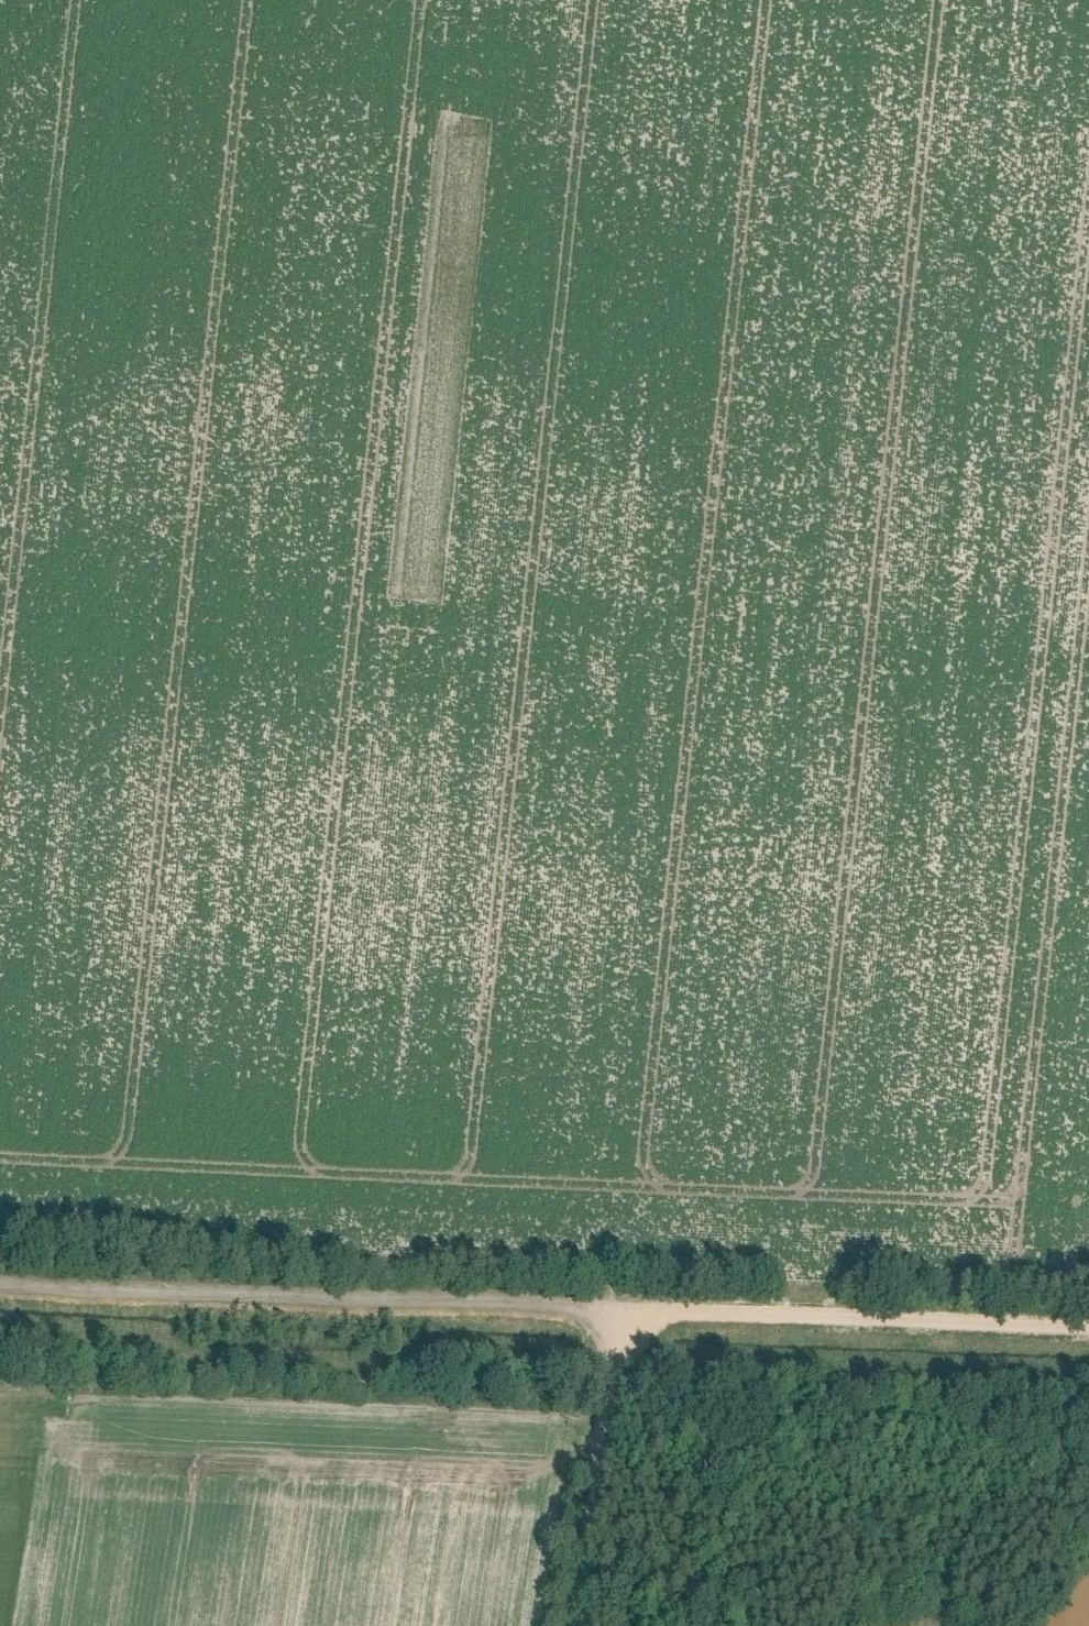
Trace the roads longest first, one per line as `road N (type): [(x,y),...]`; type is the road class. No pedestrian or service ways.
road 1 (unclassified): [(579,1625),(617,1352),(612,1322),(589,1296),(534,1288),(0,1271)]
road 2 (track): [(1088,1319),(682,1297),(603,1312)]

